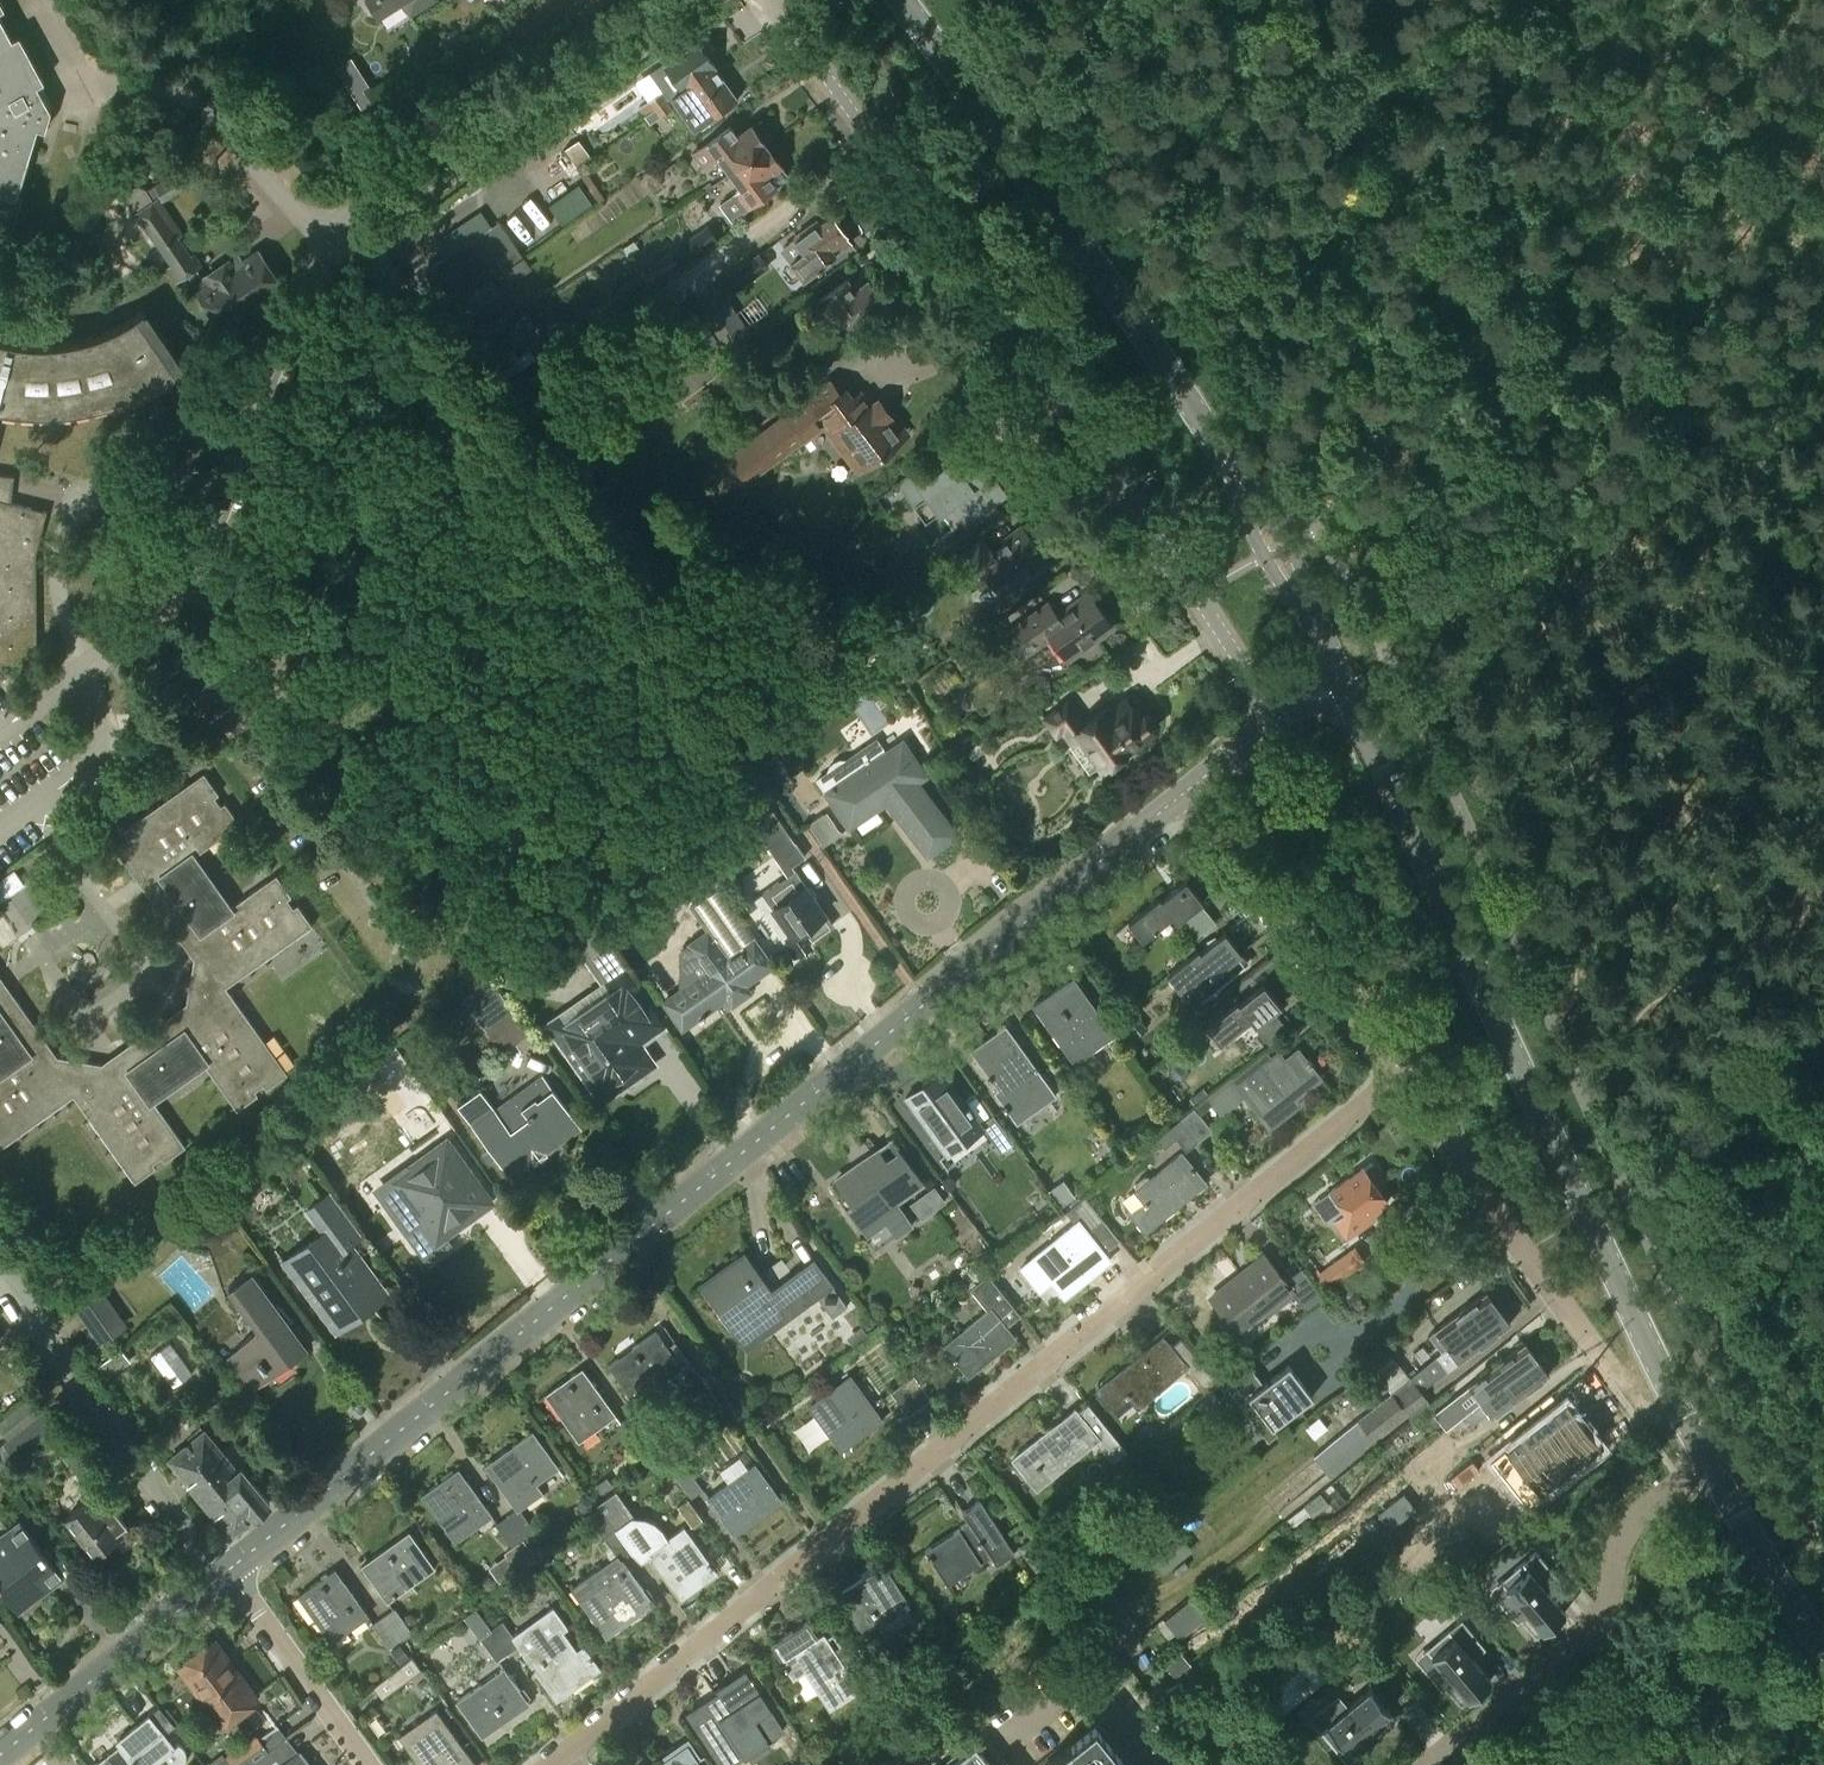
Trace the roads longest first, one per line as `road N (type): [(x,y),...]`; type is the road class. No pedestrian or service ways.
road 1 (residential): [(228,1570),(1190,789)]
road 2 (residential): [(550,1764),(1398,1077)]
road 3 (unclassified): [(1278,716),(773,0)]
road 4 (secondary): [(1712,1465),(1639,1325),(1343,682)]
road 5 (residential): [(317,269),(197,574),(145,627),(0,731)]
road 6 (secondary): [(1225,457),(902,0)]
road 7 (track): [(1823,398),(1381,645)]
road 8 (residential): [(340,254),(716,0)]
road 9 (residential): [(1712,1465),(1633,1523),(1596,1623),(1423,1764)]
road 10 (residential): [(660,0),(352,210),(328,236)]
road 11 (residential): [(228,1570),(194,1541),(0,1272)]
road 12 (residential): [(1190,789),(1398,1077)]
road 13 (residential): [(1398,1077),(1604,1361)]
road 14 (track): [(1509,1764),(1767,1559)]
road 15 (residential): [(0,1755),(228,1570)]
road 16 (residential): [(369,1764),(228,1570)]
road 17 (secondary): [(1823,1651),(1712,1465)]
road 18 (secondary): [(1320,636),(1290,541),(1225,457)]
road 19 (secondary): [(1225,457),(1263,556),(1320,636)]

